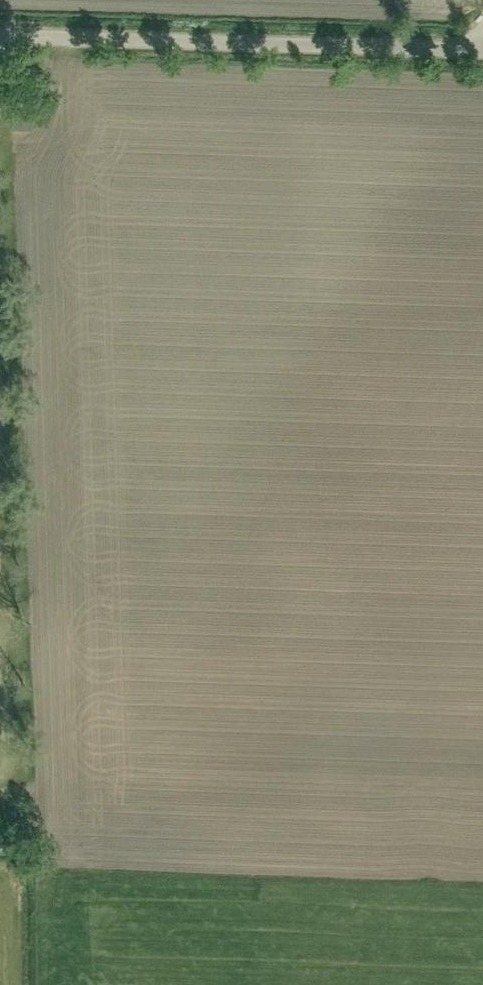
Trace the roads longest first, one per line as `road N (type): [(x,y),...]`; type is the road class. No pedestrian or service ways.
road 1 (unclassified): [(482,52),(0,37)]

